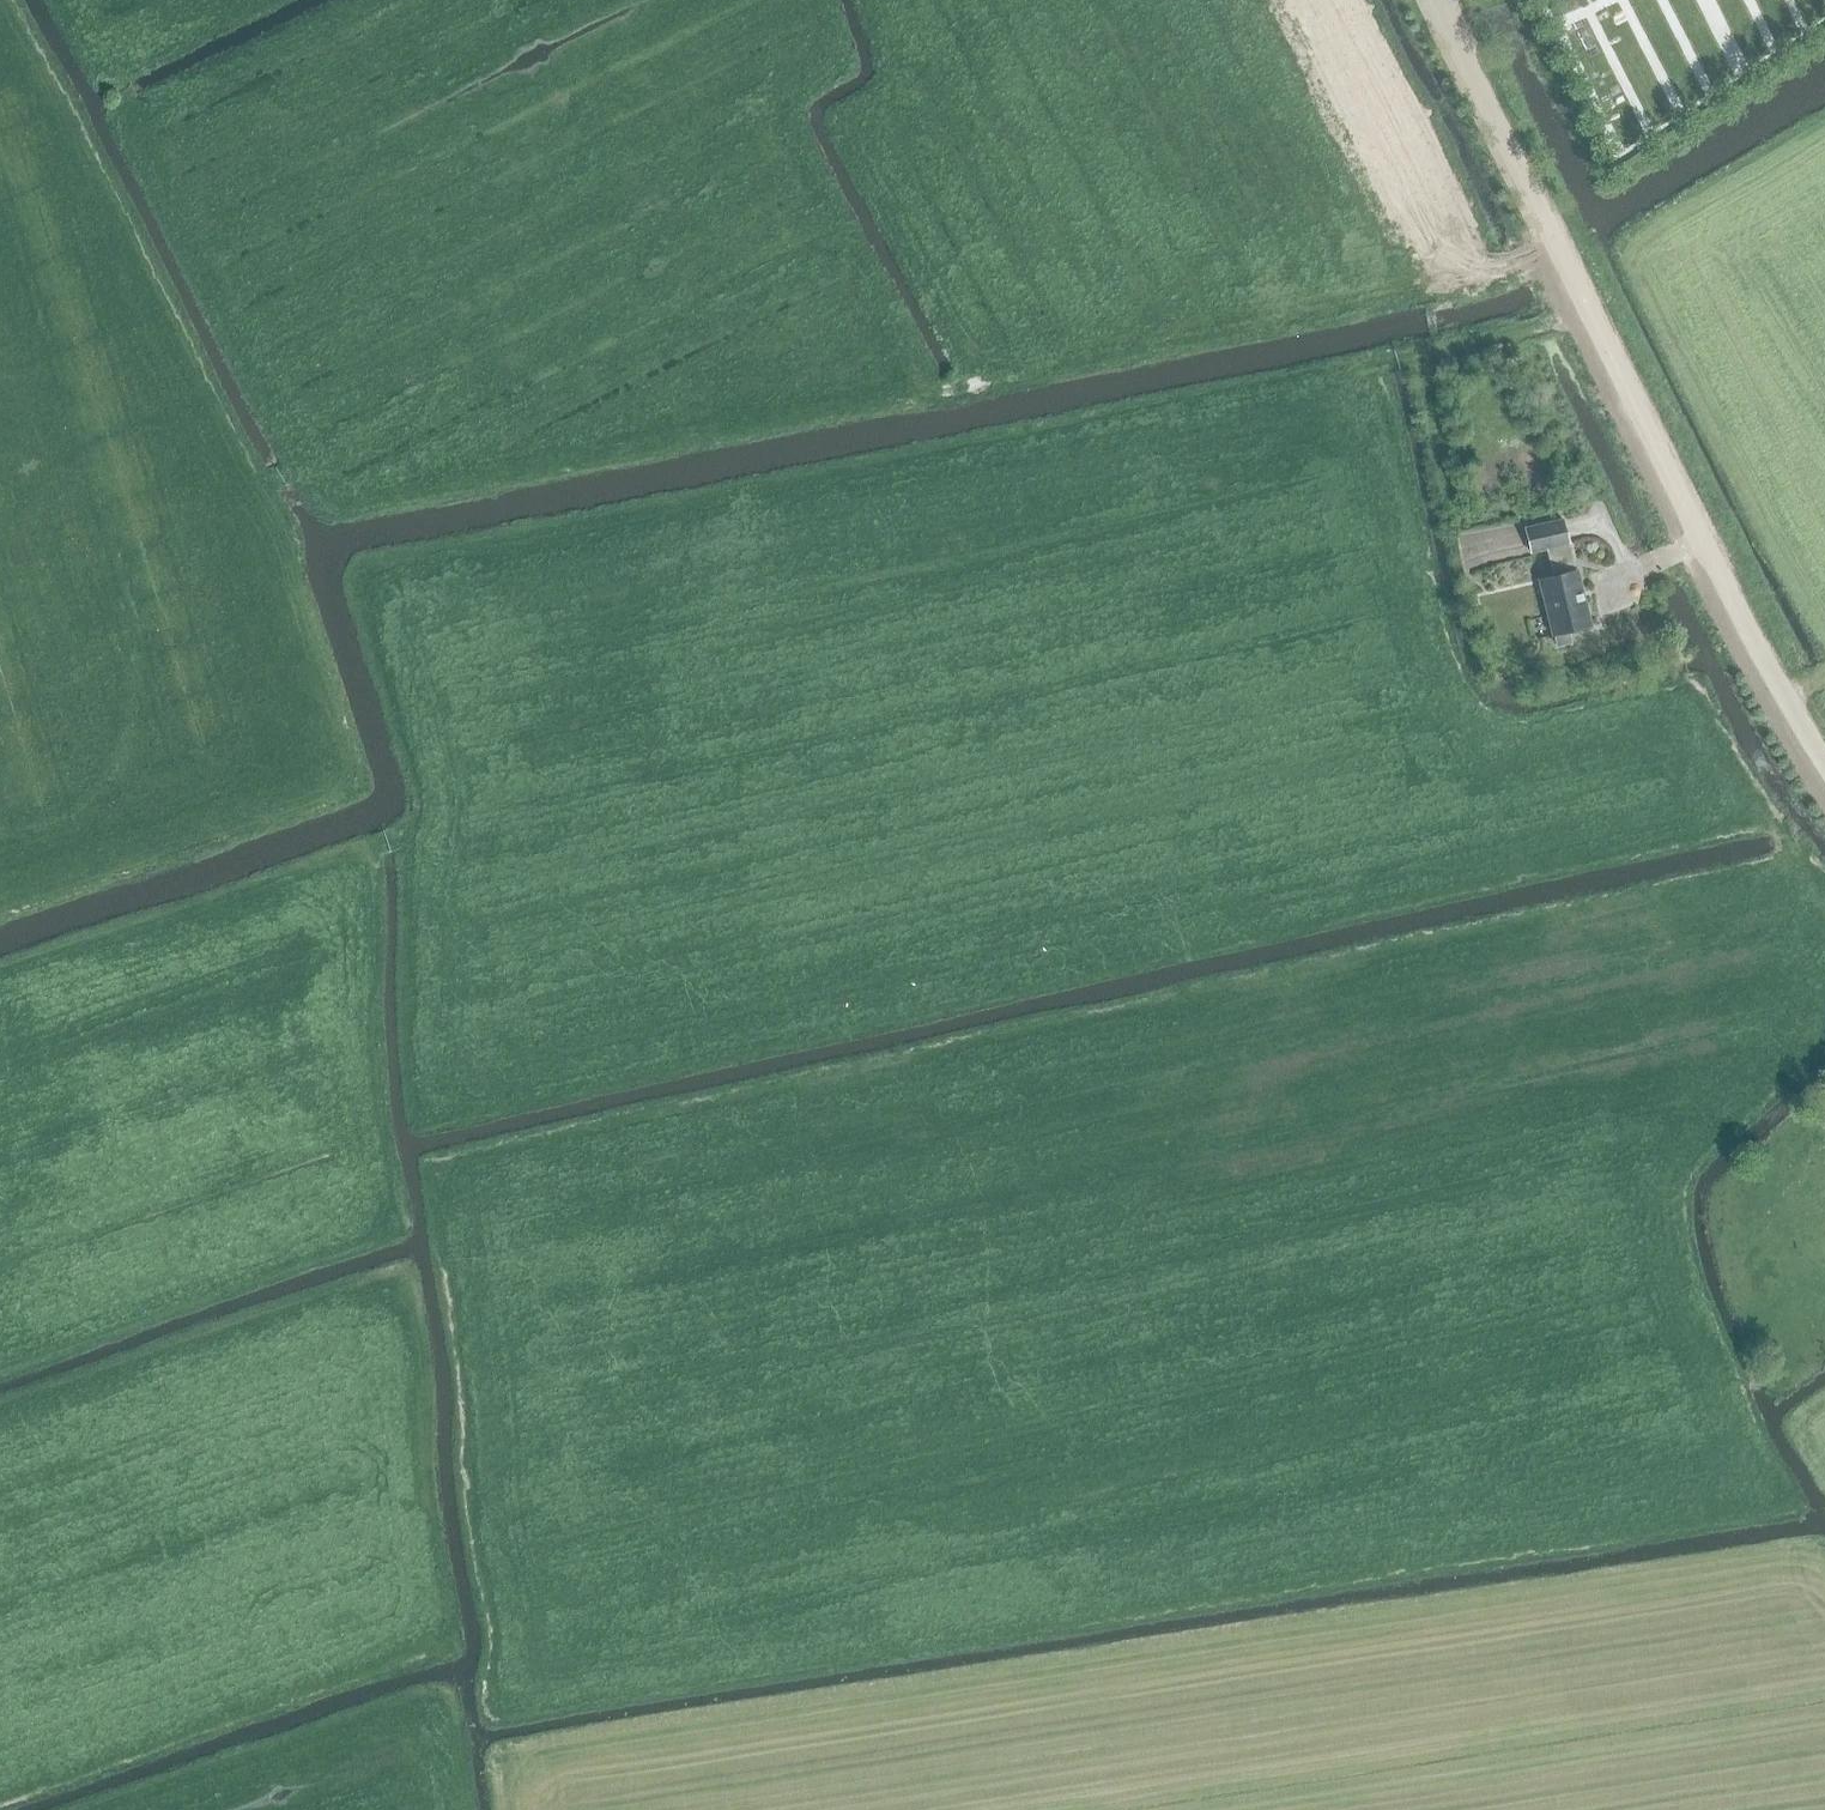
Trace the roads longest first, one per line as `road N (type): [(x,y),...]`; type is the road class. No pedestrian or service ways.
road 1 (unclassified): [(1824,763),(1753,642),(1435,0)]

